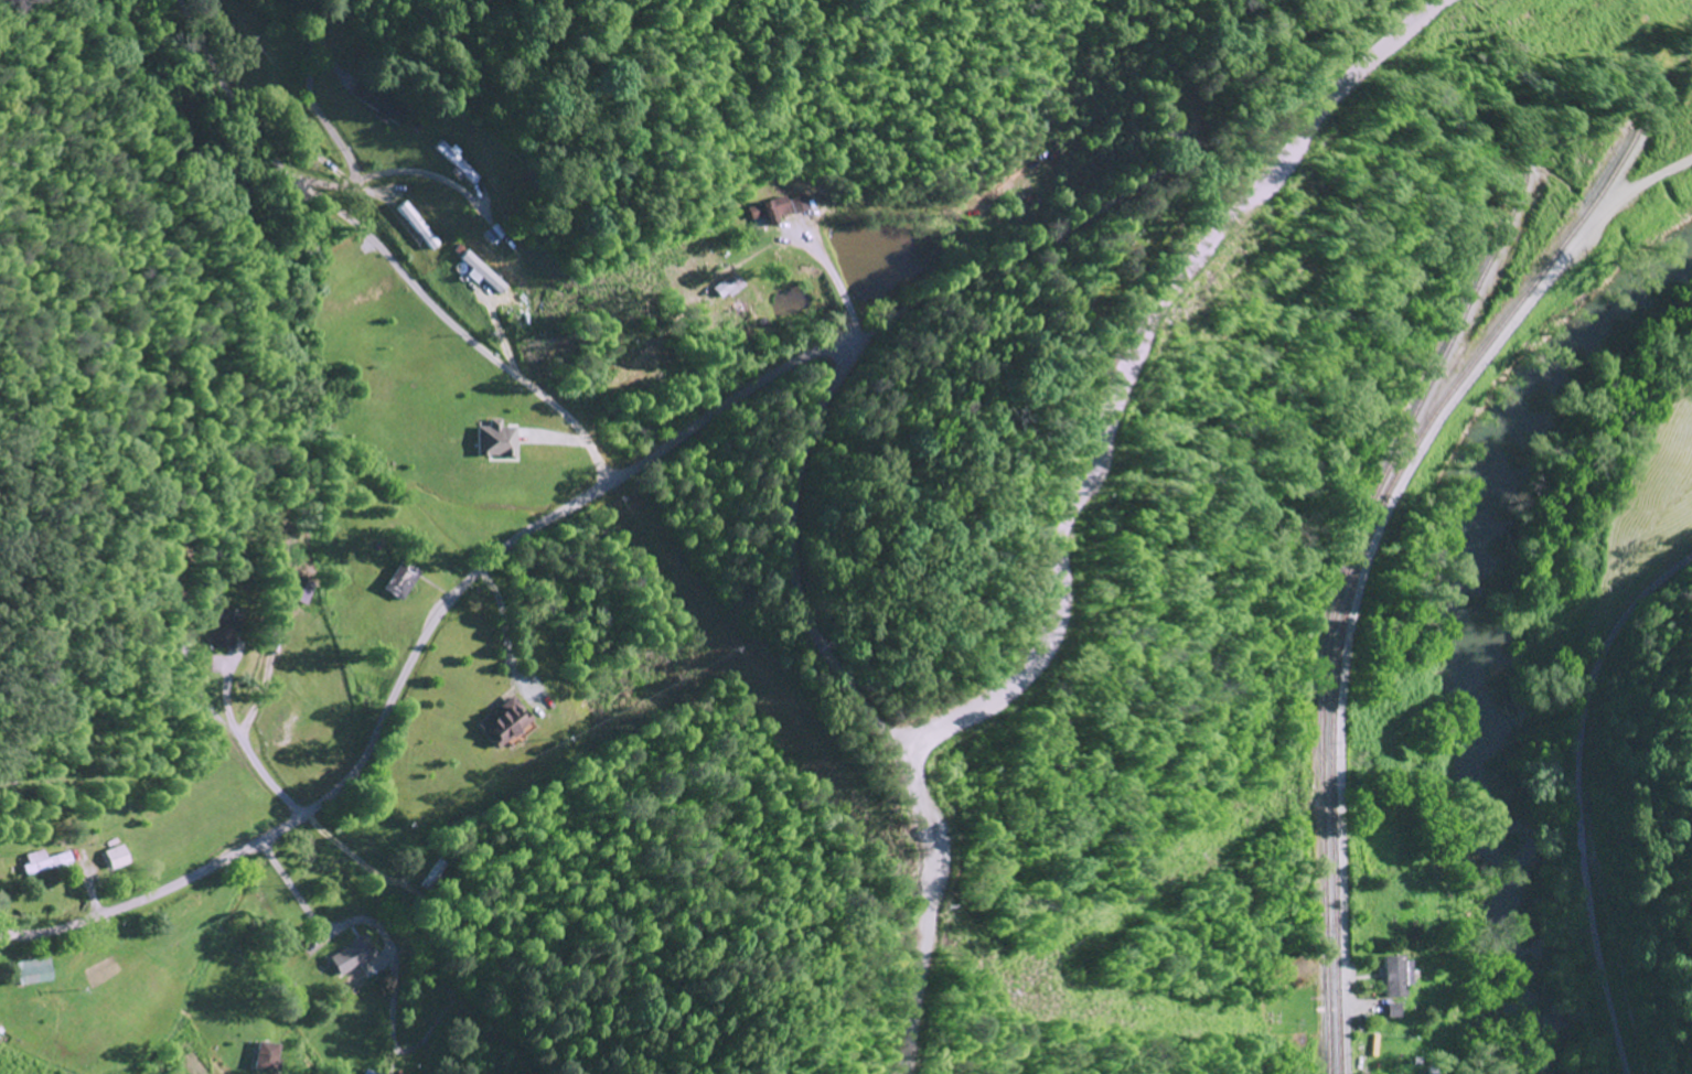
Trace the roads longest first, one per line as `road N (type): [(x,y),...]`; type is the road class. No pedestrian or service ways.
road 1 (residential): [(0,935),(64,930),(268,840),(311,813),(361,767),(438,621),(492,559),(823,352),(840,355),(844,369),(803,465),(793,525),(796,588),(815,634),(878,722),(917,745)]
road 2 (residential): [(1691,158),(1621,198),(1575,244),(1438,422),(1369,559),(1346,653),(1340,731),(1346,979),(1362,1042),(1361,1073)]
road 3 (residential): [(917,745),(928,731),(1000,691),(1040,649),(1059,595),(1068,525),(1113,406),(1195,268),(1356,75),(1446,0)]
road 4 (residential): [(183,0),(281,165),(368,232),(465,334),(570,416),(613,482)]
road 5 (residential): [(1691,559),(1628,615),(1585,717),(1586,873),(1634,1073)]
road 6 (residential): [(897,1073),(928,870),(912,767),(917,745)]

